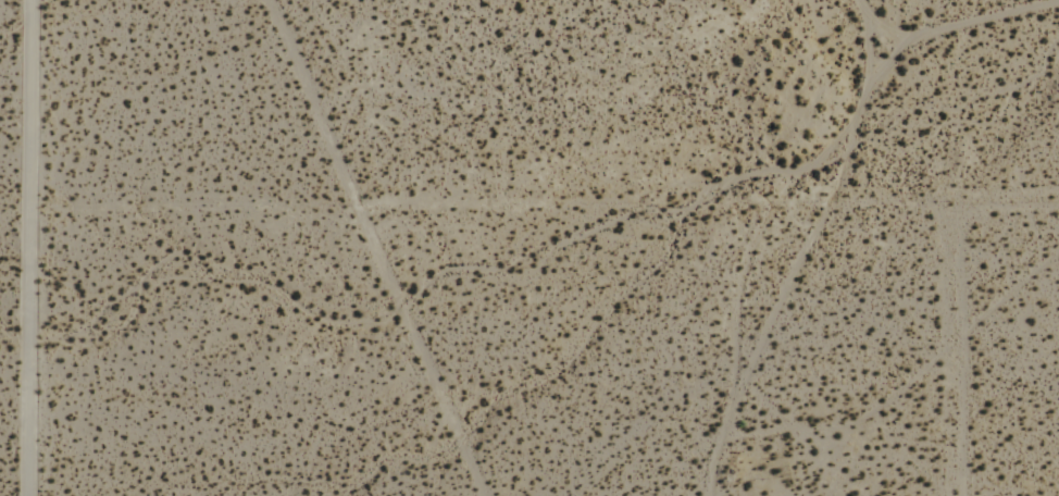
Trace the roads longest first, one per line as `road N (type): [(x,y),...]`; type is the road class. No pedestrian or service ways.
road 1 (residential): [(942,225),(32,216)]
road 2 (track): [(864,0),(857,119),(772,263),(712,495)]
road 3 (residential): [(31,495),(36,0)]
road 4 (residential): [(950,495),(942,225)]

